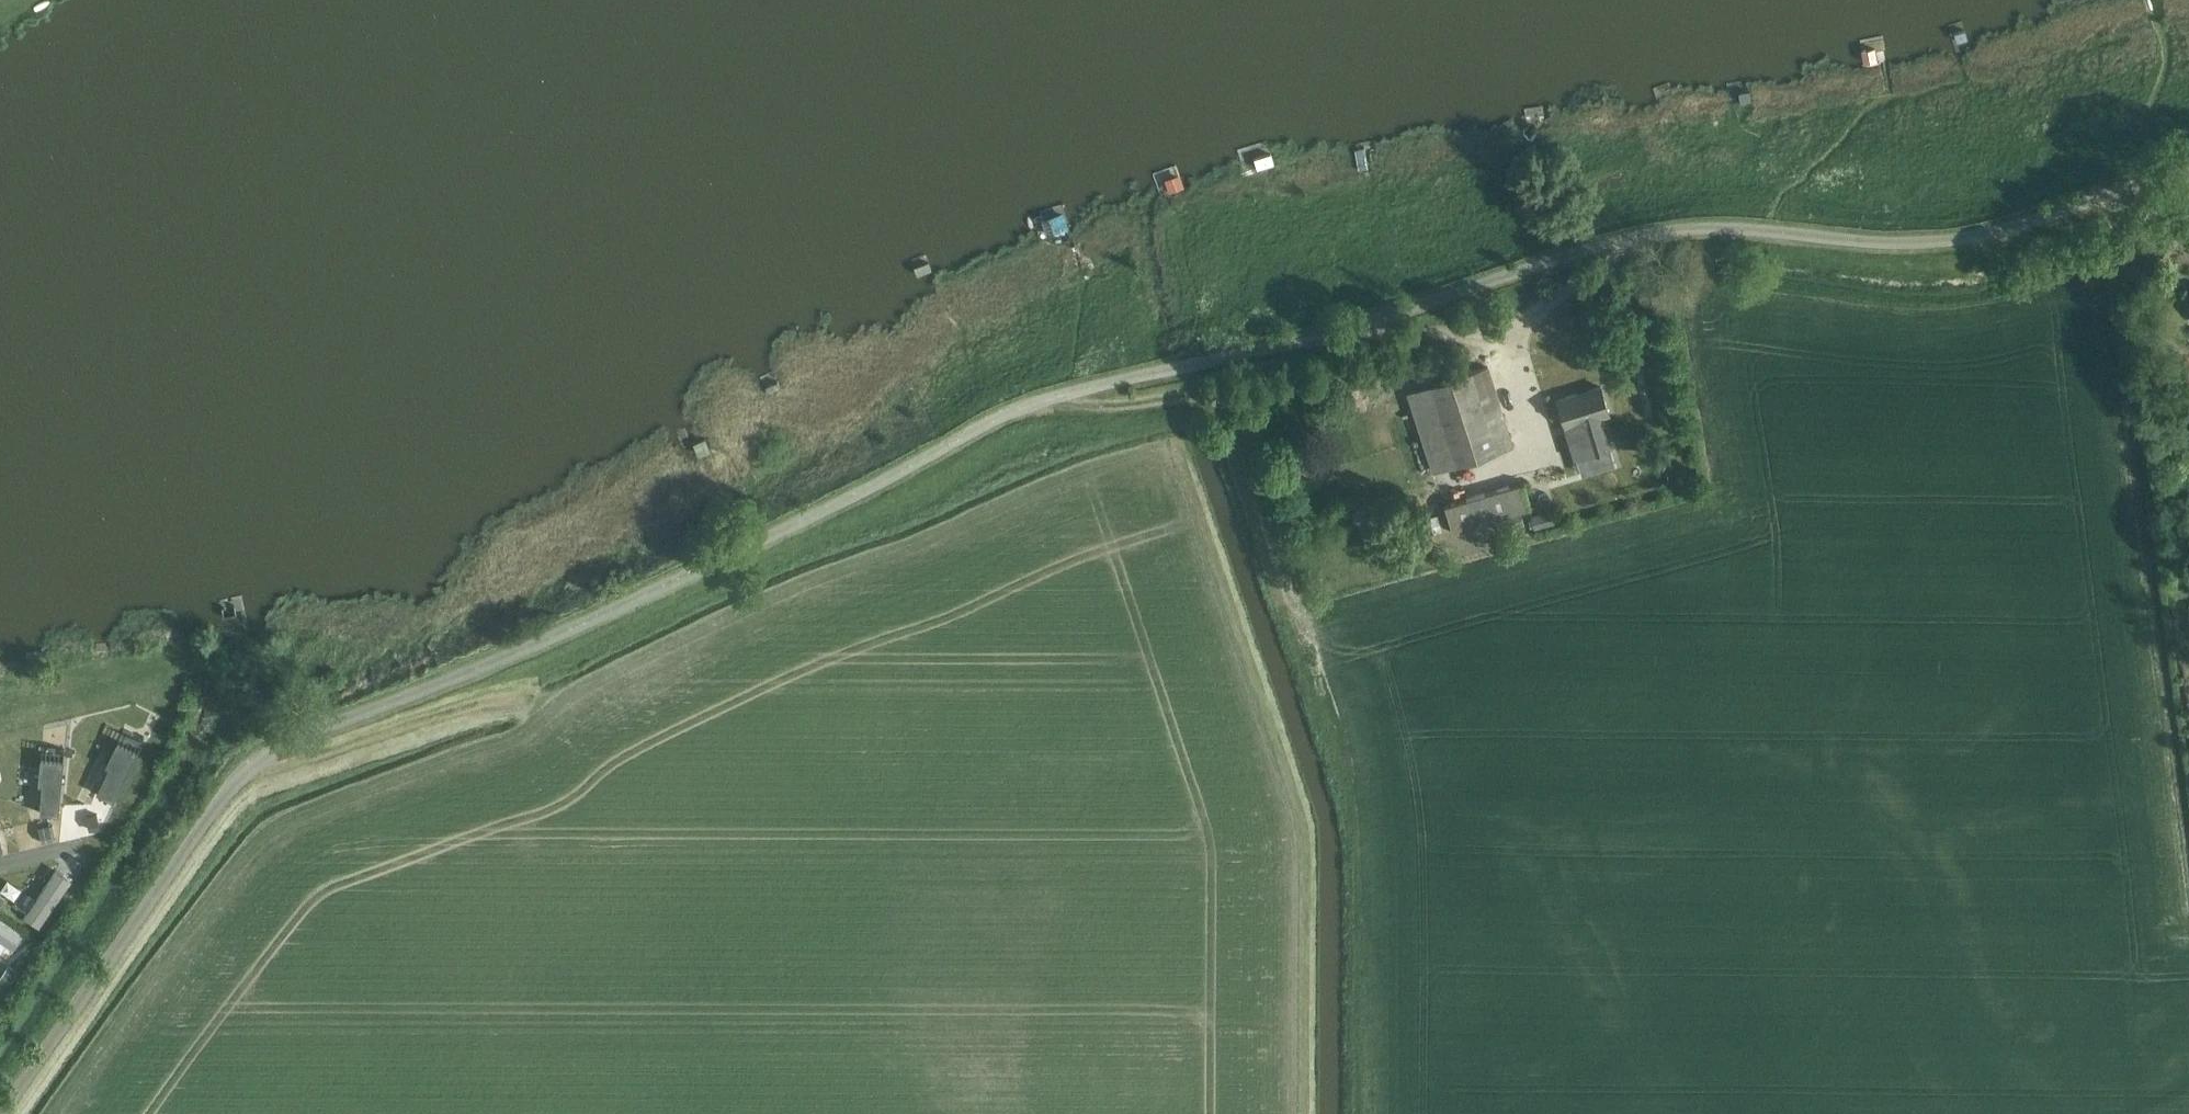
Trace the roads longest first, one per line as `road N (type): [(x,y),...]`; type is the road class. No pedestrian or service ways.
road 1 (unclassified): [(1,1113),(226,792),(260,760),(781,530),(1022,405),(1312,337),(1647,235),(1723,228),(1927,242),(2016,225),(2188,172)]

